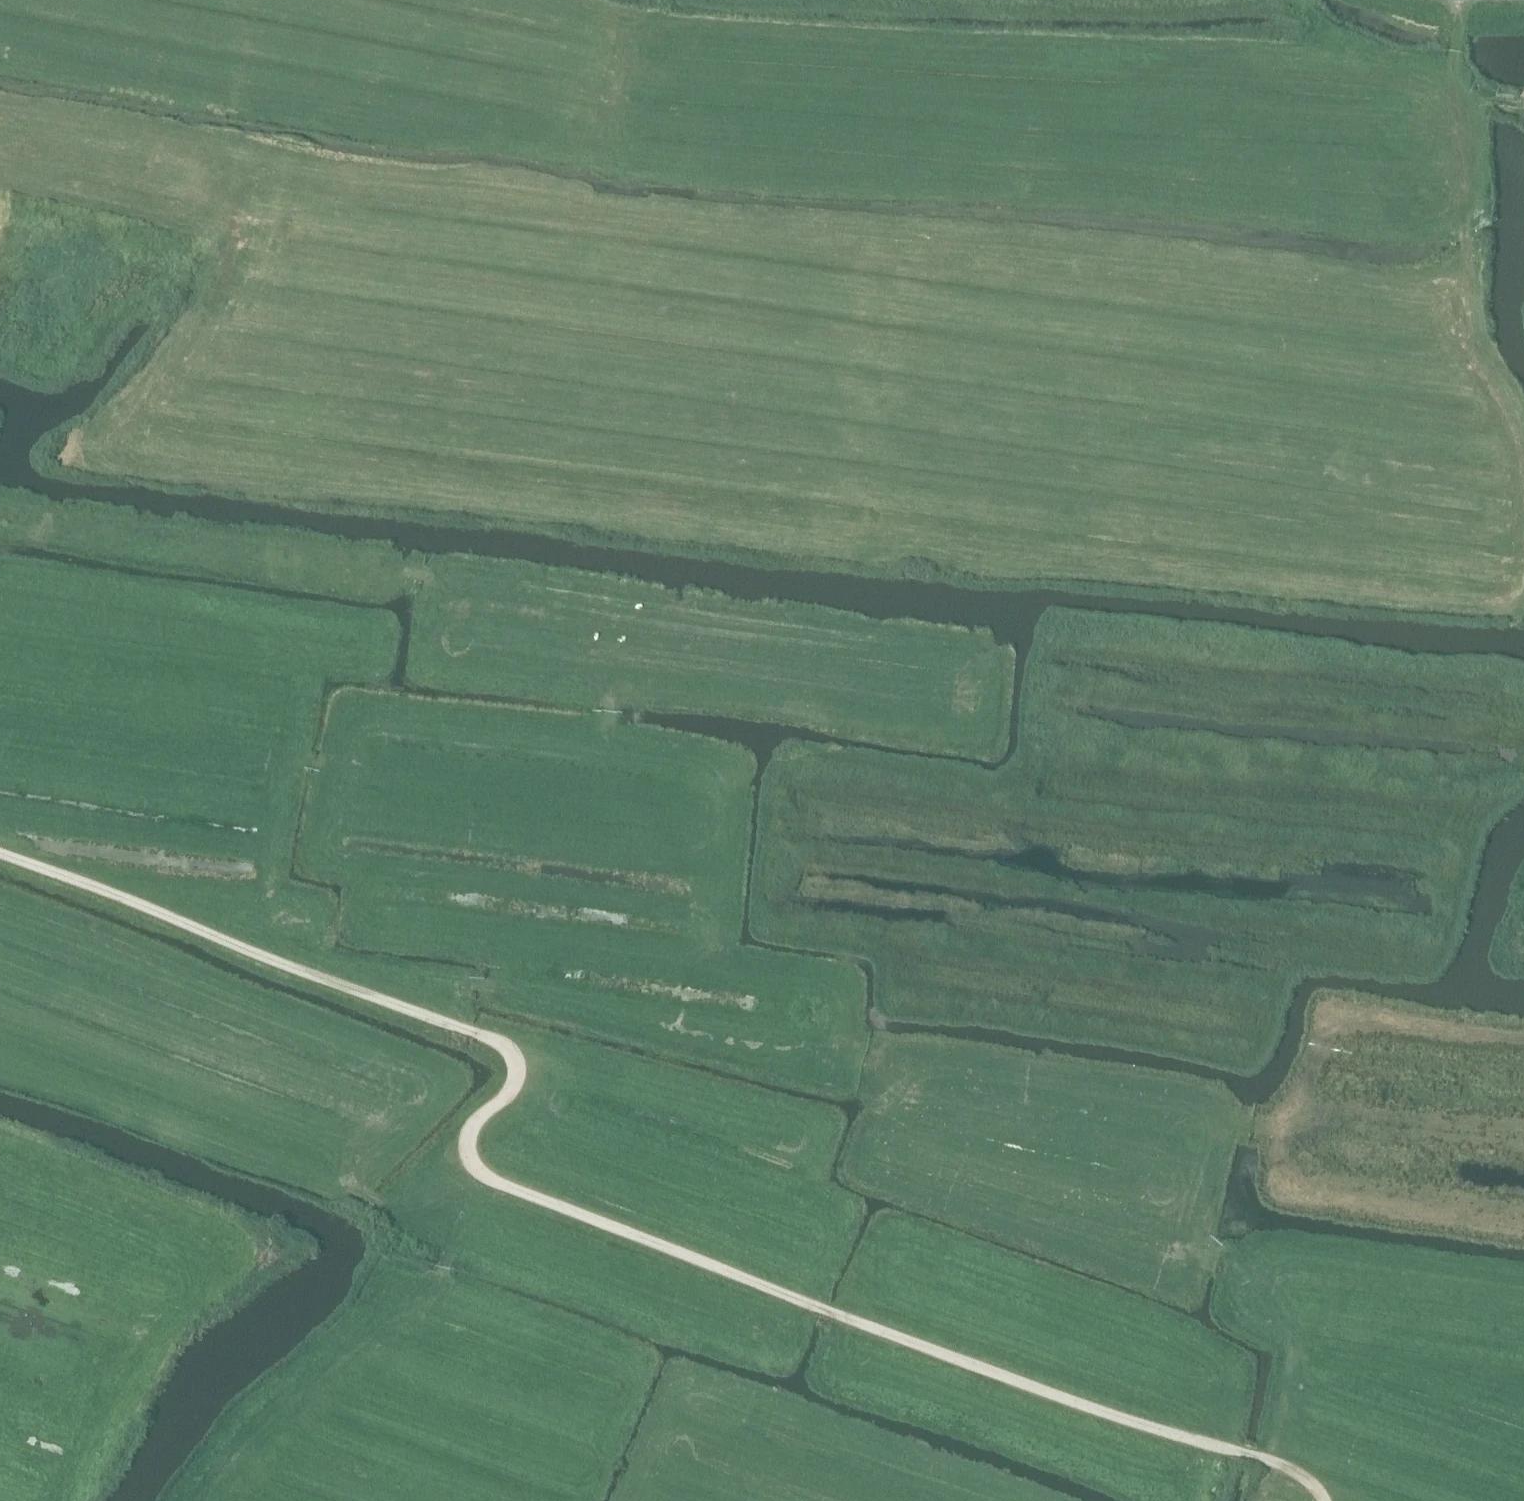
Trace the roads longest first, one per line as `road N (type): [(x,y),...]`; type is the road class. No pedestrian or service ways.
road 1 (track): [(0,854),(514,1051),(510,1091),(466,1140),(485,1175),(1015,1381),(1267,1460),(1313,1483),(1322,1500)]

